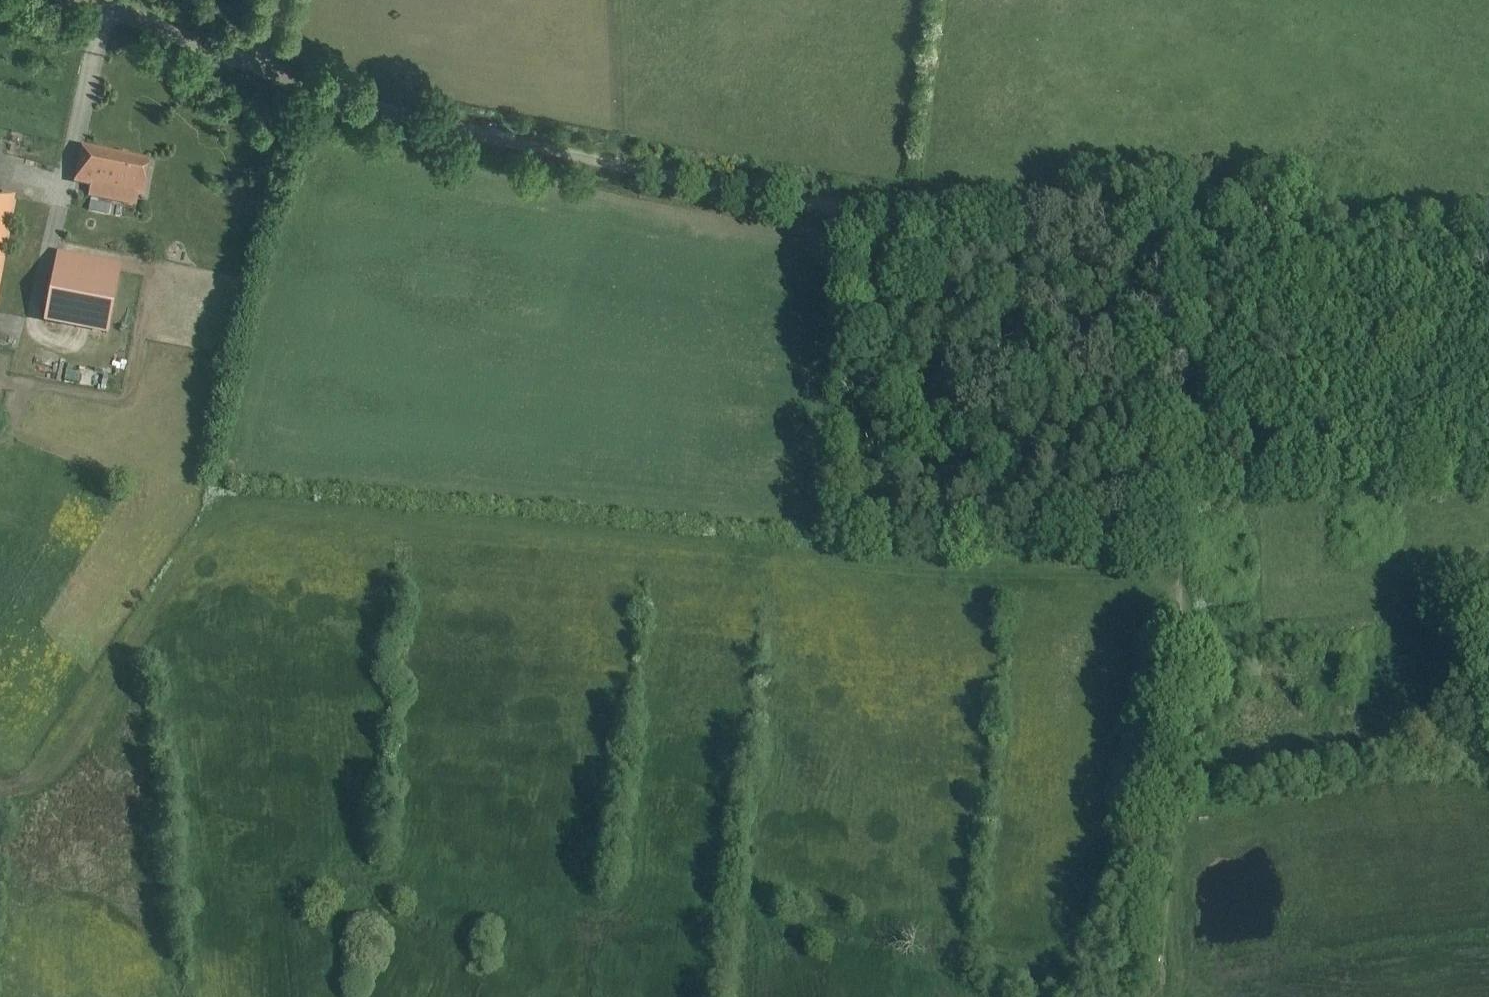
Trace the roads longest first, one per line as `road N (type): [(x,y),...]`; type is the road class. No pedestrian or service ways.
road 1 (unclassified): [(1488,220),(950,213),(812,198),(395,113),(92,0)]
road 2 (track): [(1183,216),(1196,388),(1168,776)]

